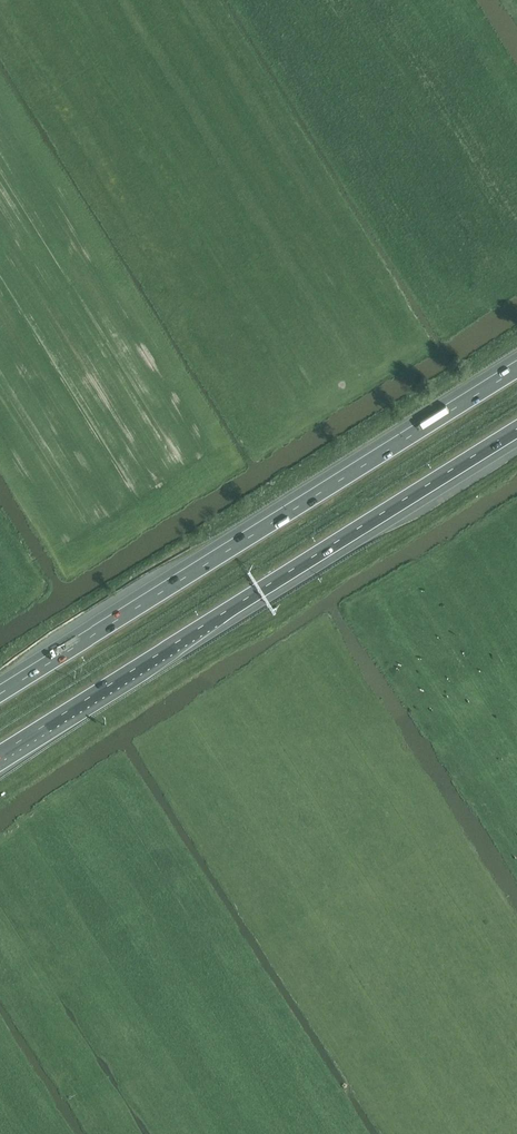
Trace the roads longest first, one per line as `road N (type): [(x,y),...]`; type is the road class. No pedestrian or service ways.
road 1 (motorway): [(0,758),(516,434)]
road 2 (motorway): [(516,369),(0,692)]

